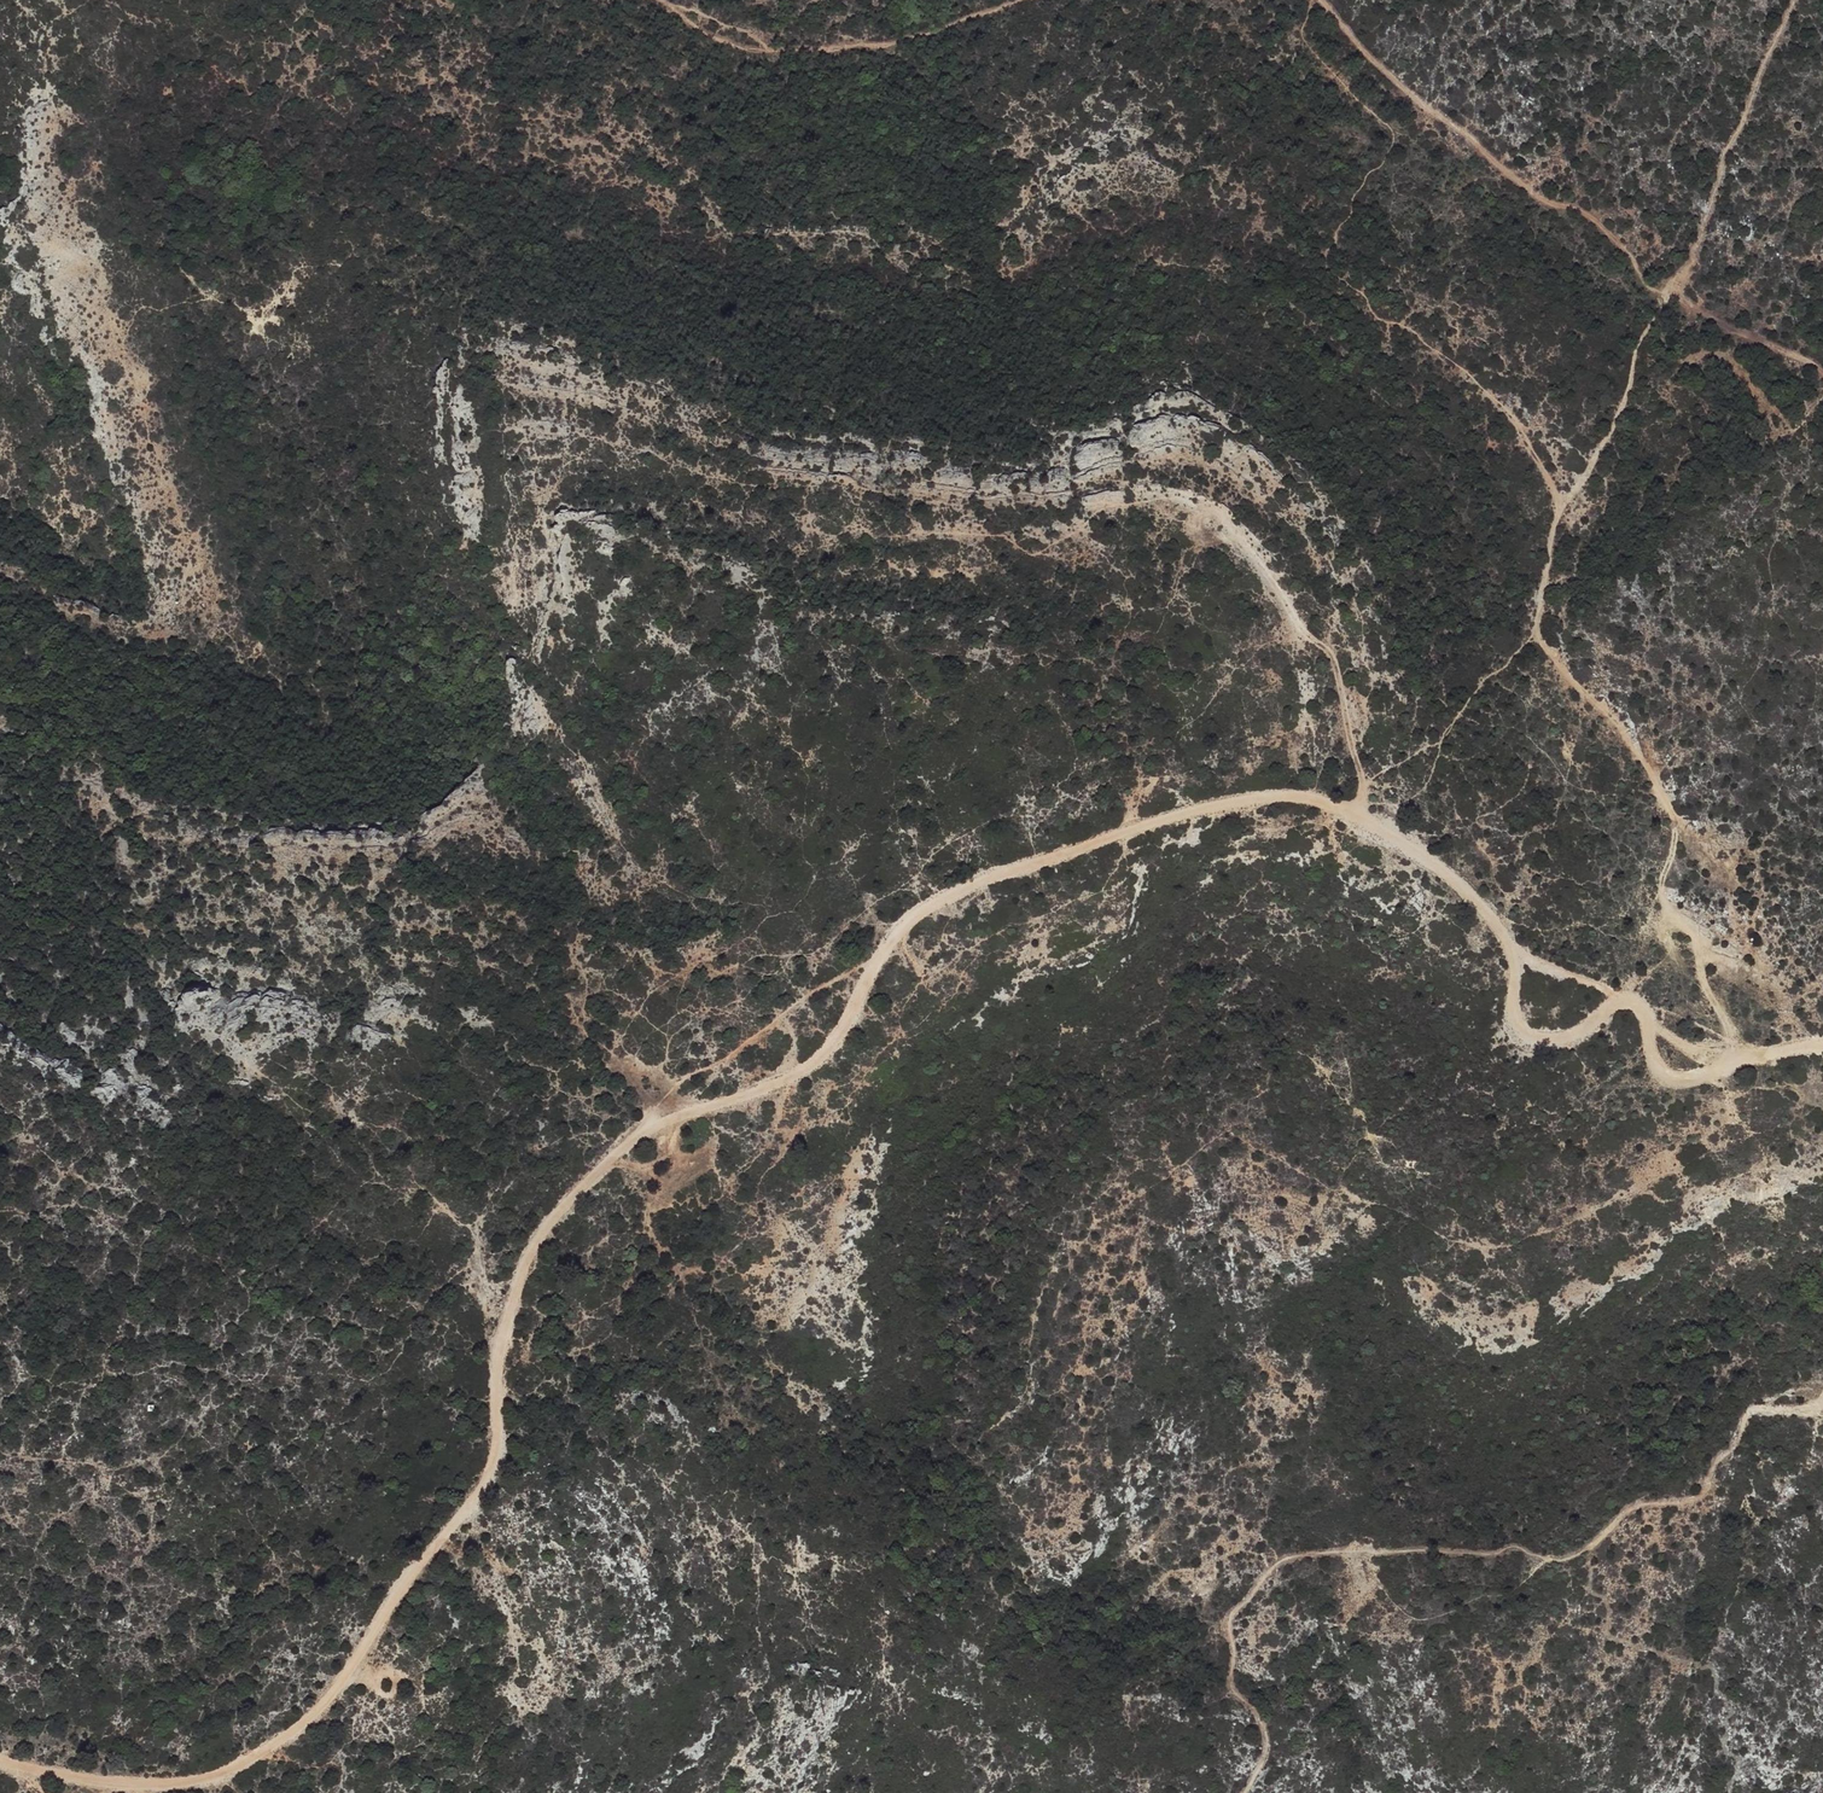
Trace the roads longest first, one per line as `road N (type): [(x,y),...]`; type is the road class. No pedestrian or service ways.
road 1 (track): [(1822,1044),(1670,1079),(1656,1067),(1640,1010),(1627,1001),(1575,1036),(1526,1035),(1511,1016),(1512,947),(1491,918),(1426,857),(1374,822),(1316,800),(1279,795),(1187,813),(929,904),(893,938),(812,1063),(786,1080),(664,1119),(623,1144),(536,1238),(495,1356),(495,1447),(472,1507),(406,1581),(336,1688),(291,1731),(229,1770),(167,1783),(0,1762)]
road 2 (track): [(1664,298),(1635,350),(1629,391),(1607,437),(1559,504),(1538,627),(1573,683),(1614,717),(1673,816),(1661,894),(1693,937),(1708,993),(1741,1060)]
road 3 (track): [(1512,947),(1538,966),(1627,1001)]

